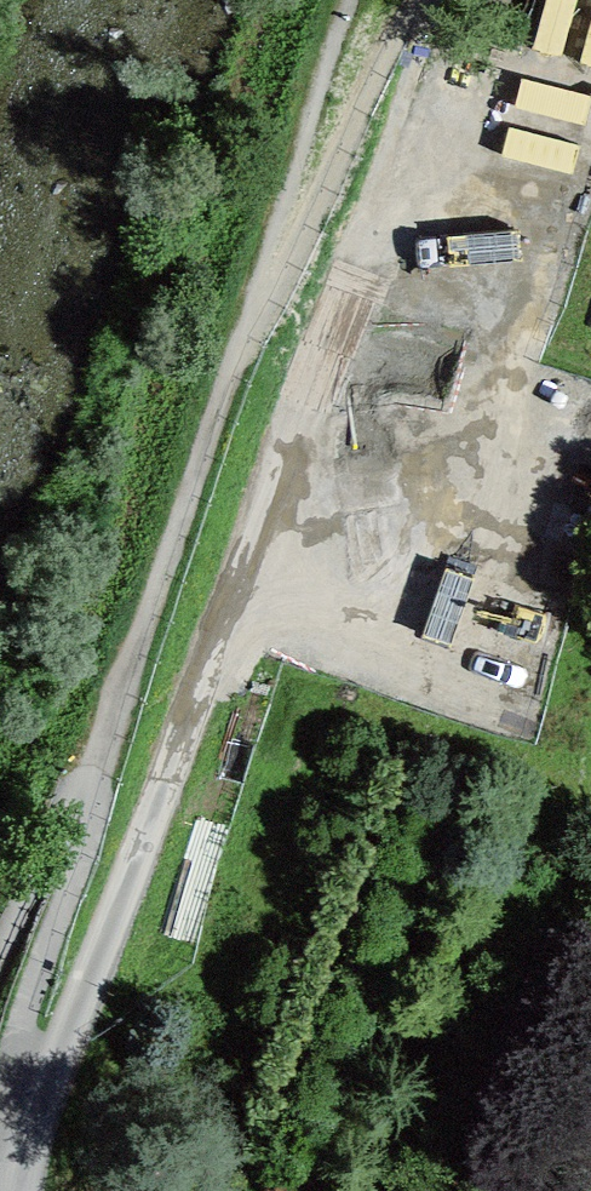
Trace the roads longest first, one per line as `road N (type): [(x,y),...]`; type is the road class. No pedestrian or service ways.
road 1 (residential): [(29,1190),(65,969),(171,711),(390,0)]
road 2 (track): [(337,0),(104,736)]

